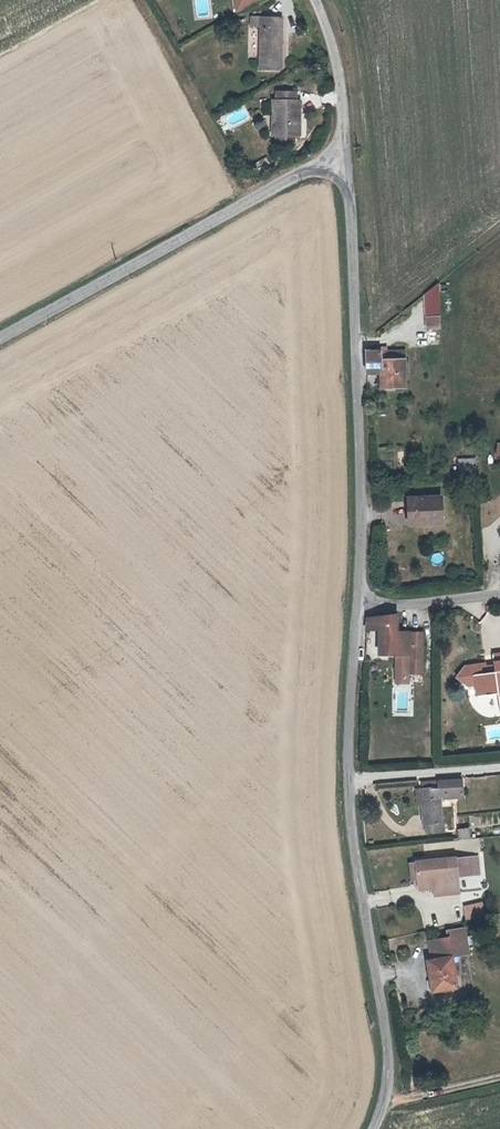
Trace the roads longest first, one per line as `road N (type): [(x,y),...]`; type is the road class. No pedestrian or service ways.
road 1 (unclassified): [(342,164),(355,386),(351,601)]
road 2 (unclassified): [(0,339),(310,168),(342,164)]
road 3 (unclassified): [(349,779),(392,1080),(373,1128)]
road 4 (unclassified): [(351,601),(349,779)]
road 5 (unclassified): [(312,0),(335,53),(342,164)]
road 6 (residential): [(349,779),(499,767)]
road 7 (unclassified): [(499,592),(351,601)]

